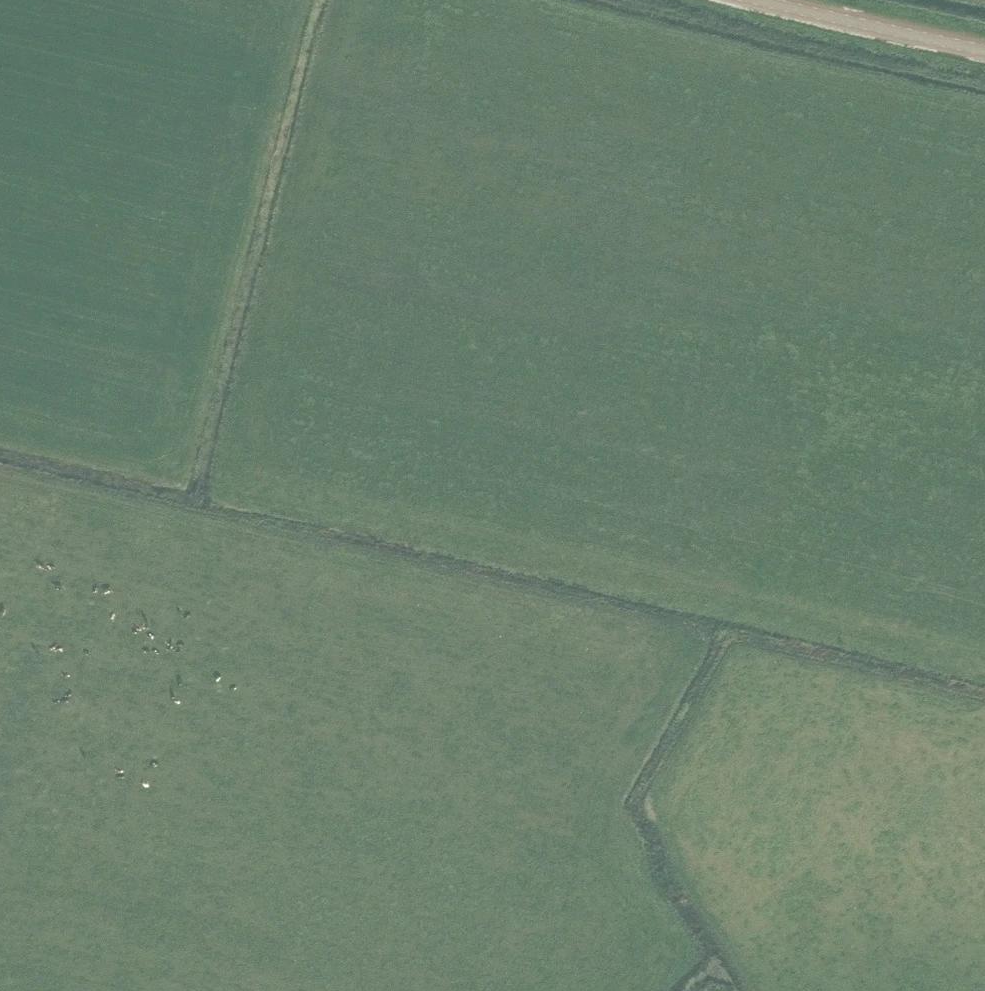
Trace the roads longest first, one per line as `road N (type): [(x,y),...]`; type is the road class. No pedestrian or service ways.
road 1 (tertiary): [(984,53),(767,0)]

